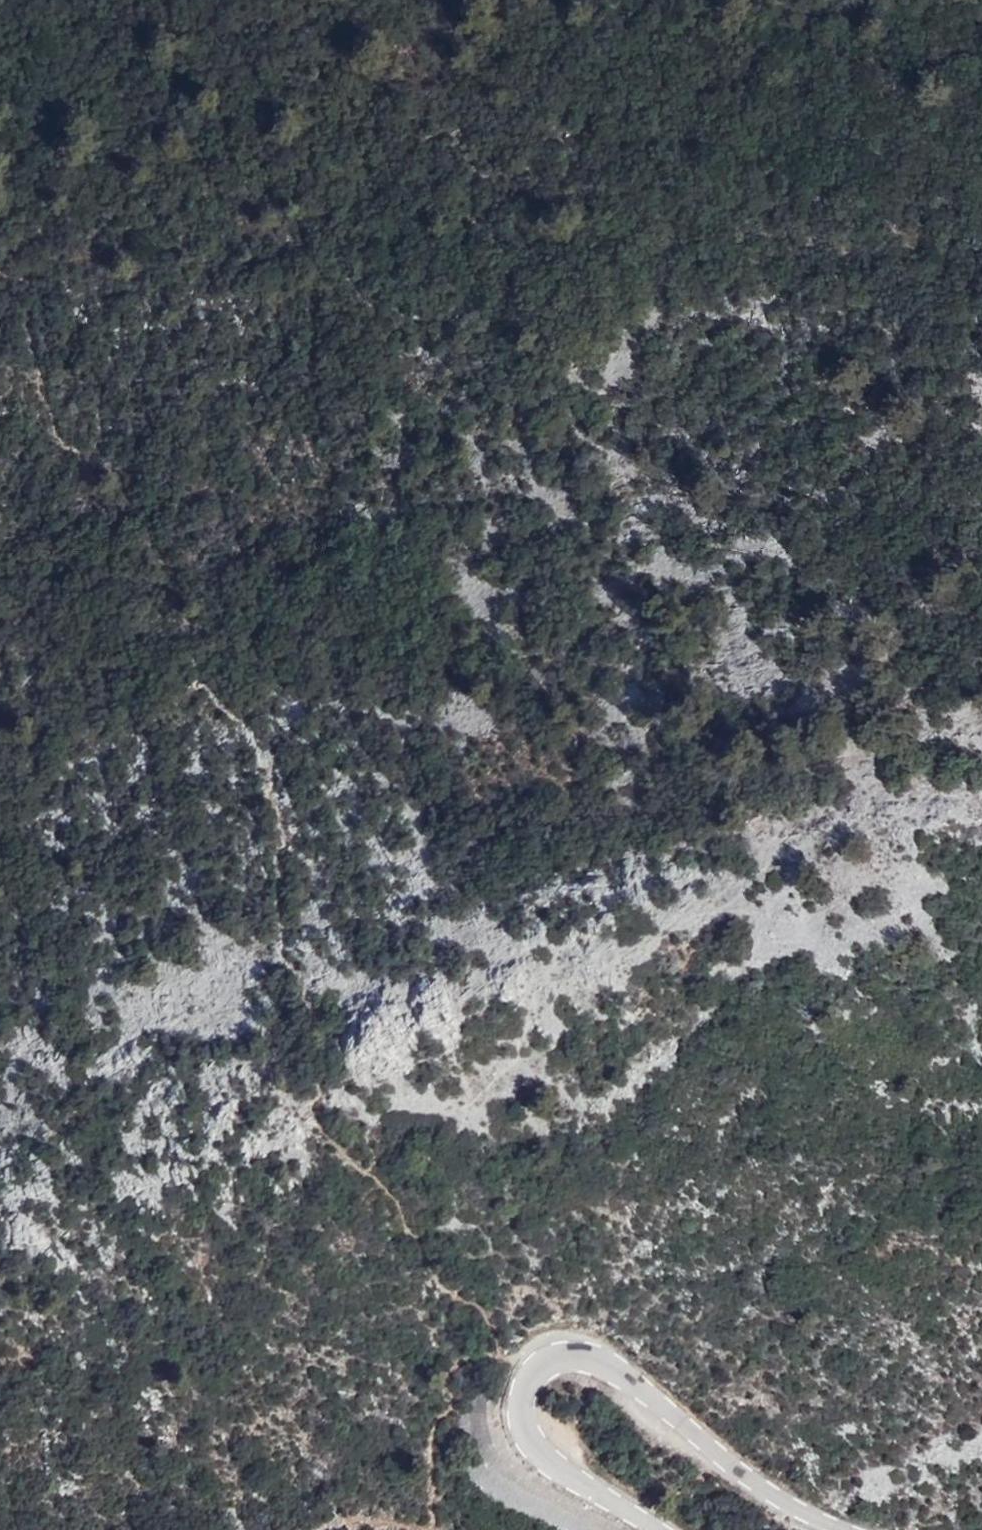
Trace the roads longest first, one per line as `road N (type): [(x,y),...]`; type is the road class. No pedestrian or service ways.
road 1 (unclassified): [(650,1529),(527,1449),(519,1395),(541,1357),(574,1348),(602,1356),(768,1495),(833,1529)]

